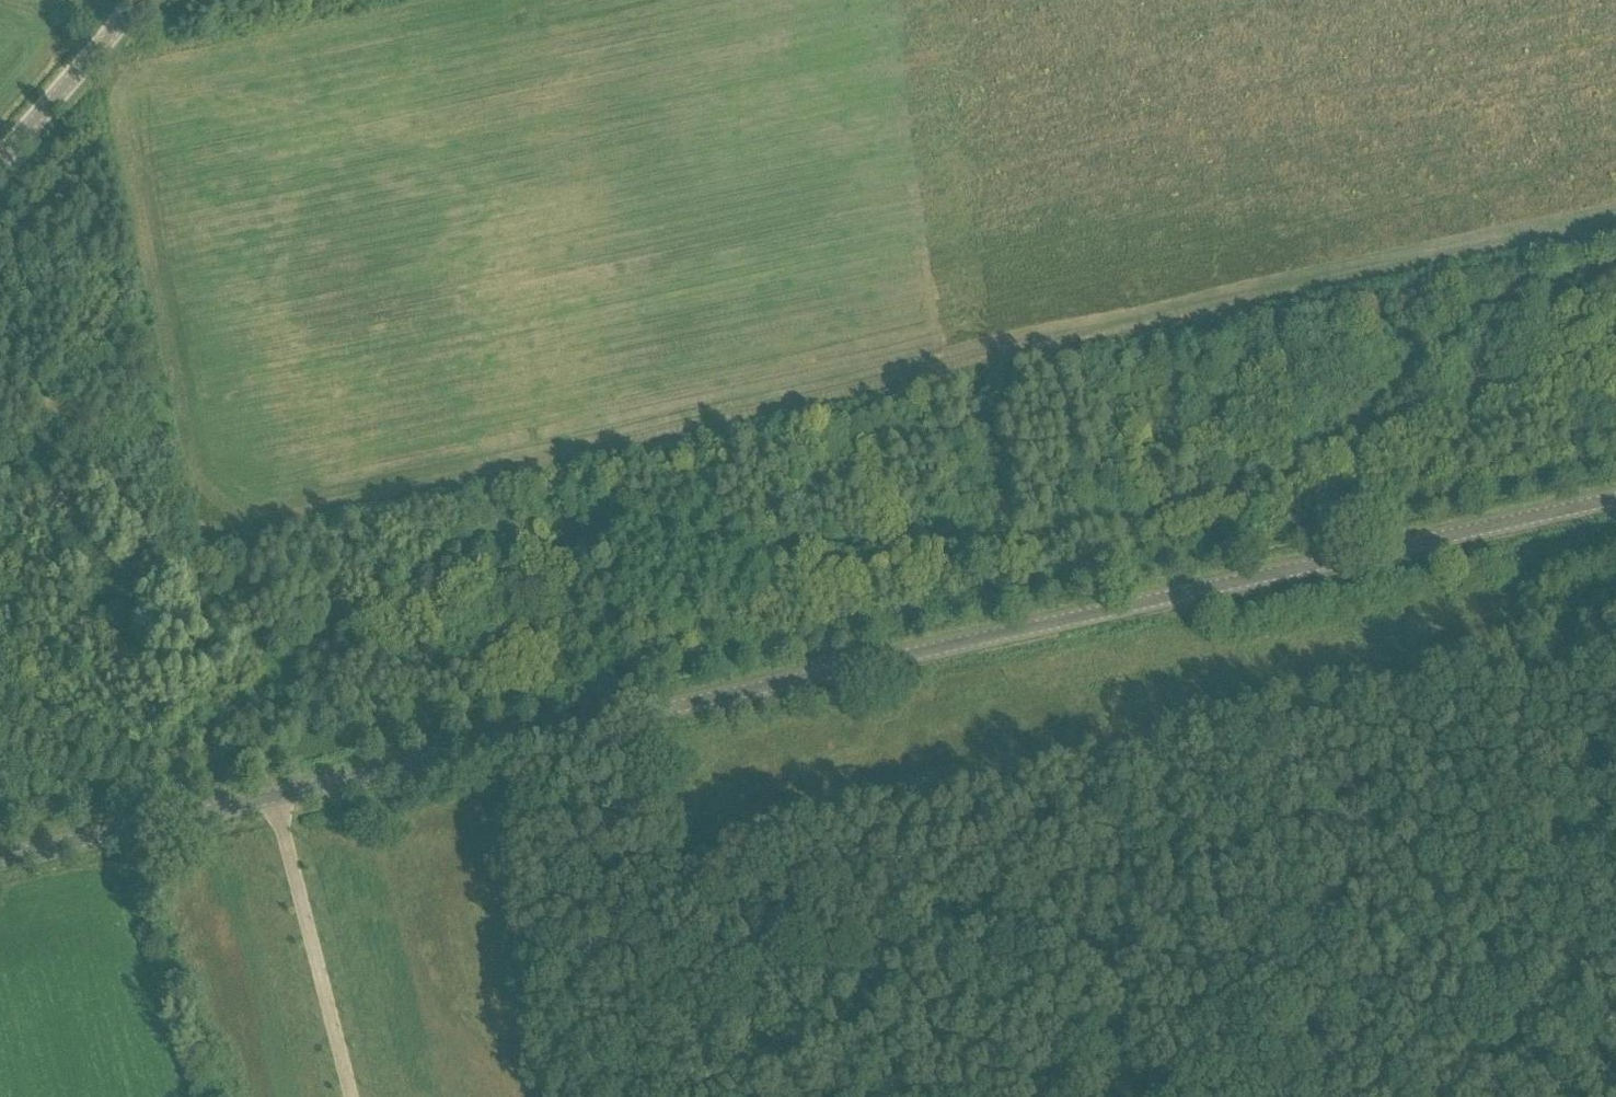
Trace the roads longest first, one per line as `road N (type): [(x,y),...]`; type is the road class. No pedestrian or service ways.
road 1 (unclassified): [(0,859),(1615,500)]
road 2 (track): [(799,1096),(625,718)]
road 3 (tertiary): [(0,157),(139,0)]

